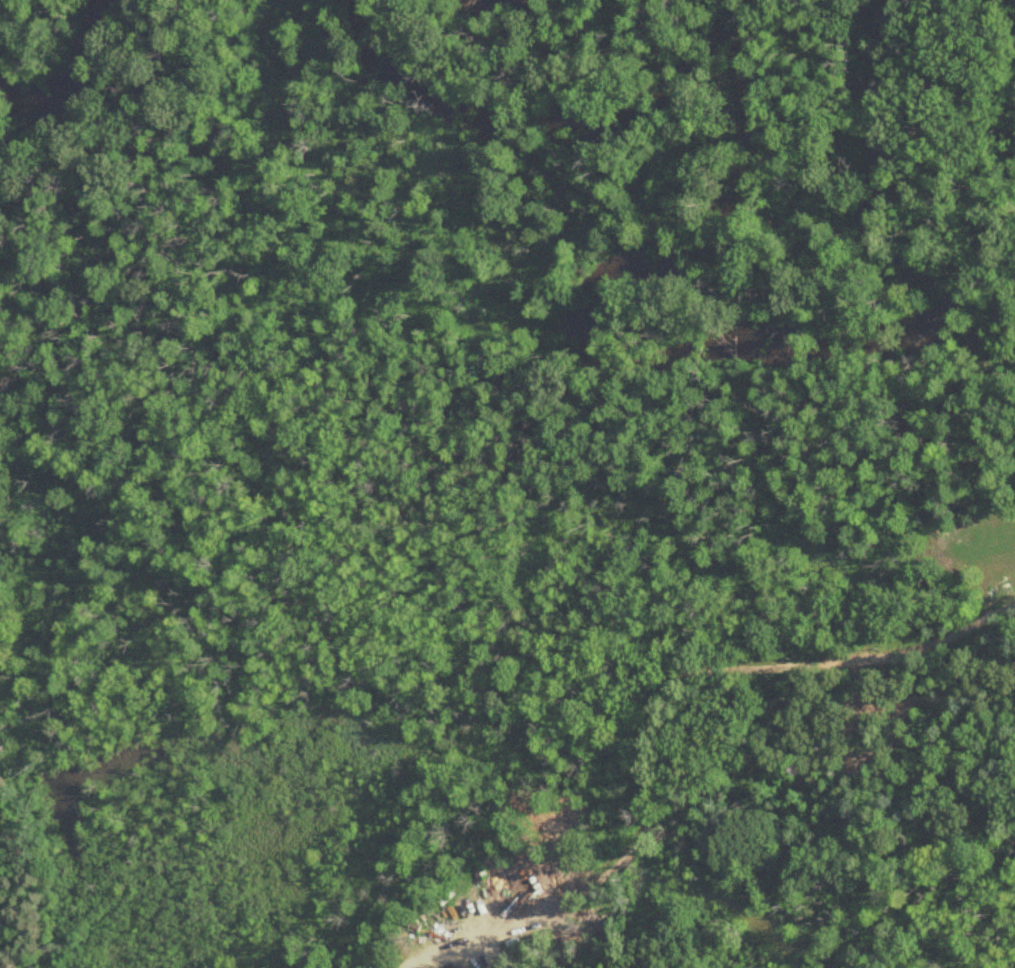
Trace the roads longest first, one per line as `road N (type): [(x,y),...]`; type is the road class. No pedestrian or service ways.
road 1 (residential): [(407,967),(468,900),(502,881),(530,877),(585,887),(618,872),(651,833),(655,722),(702,680),(873,664),(961,638),(1014,610)]

